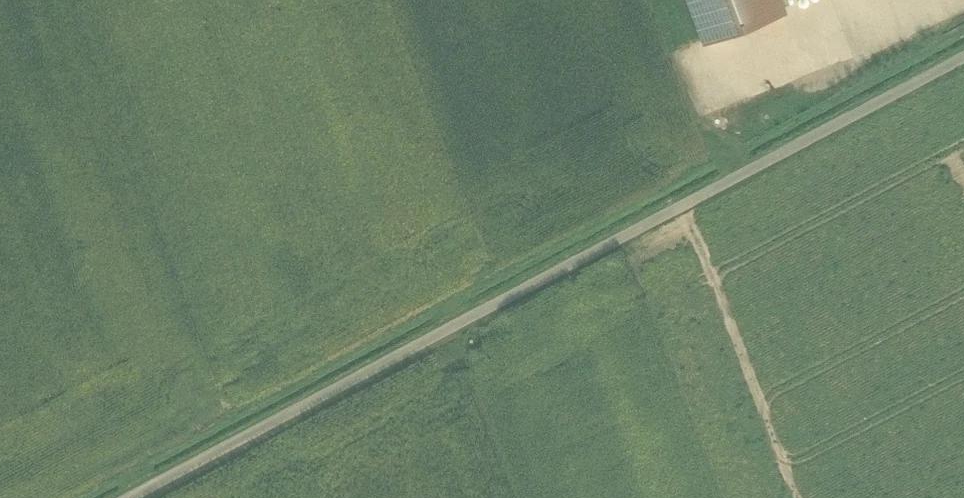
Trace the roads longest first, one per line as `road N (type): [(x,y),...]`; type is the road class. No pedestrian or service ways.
road 1 (track): [(128,497),(963,57)]

